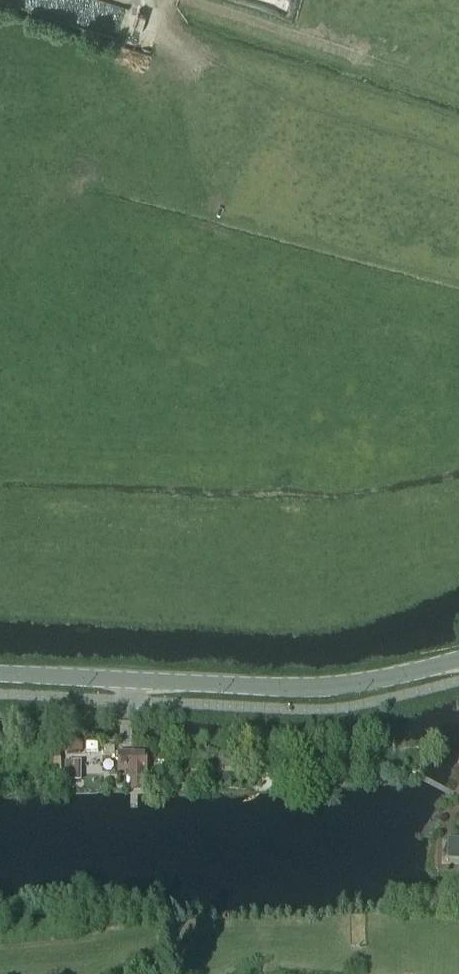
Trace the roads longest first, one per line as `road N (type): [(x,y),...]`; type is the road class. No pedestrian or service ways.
road 1 (tertiary): [(458,660),(301,688),(0,675)]

